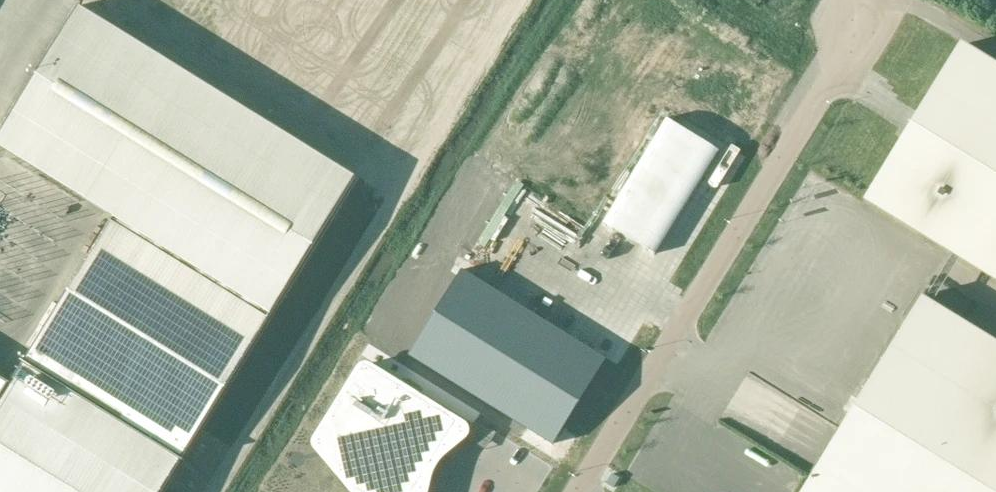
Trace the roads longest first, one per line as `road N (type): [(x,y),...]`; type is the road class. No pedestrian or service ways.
road 1 (unclassified): [(576,491),(881,0)]

